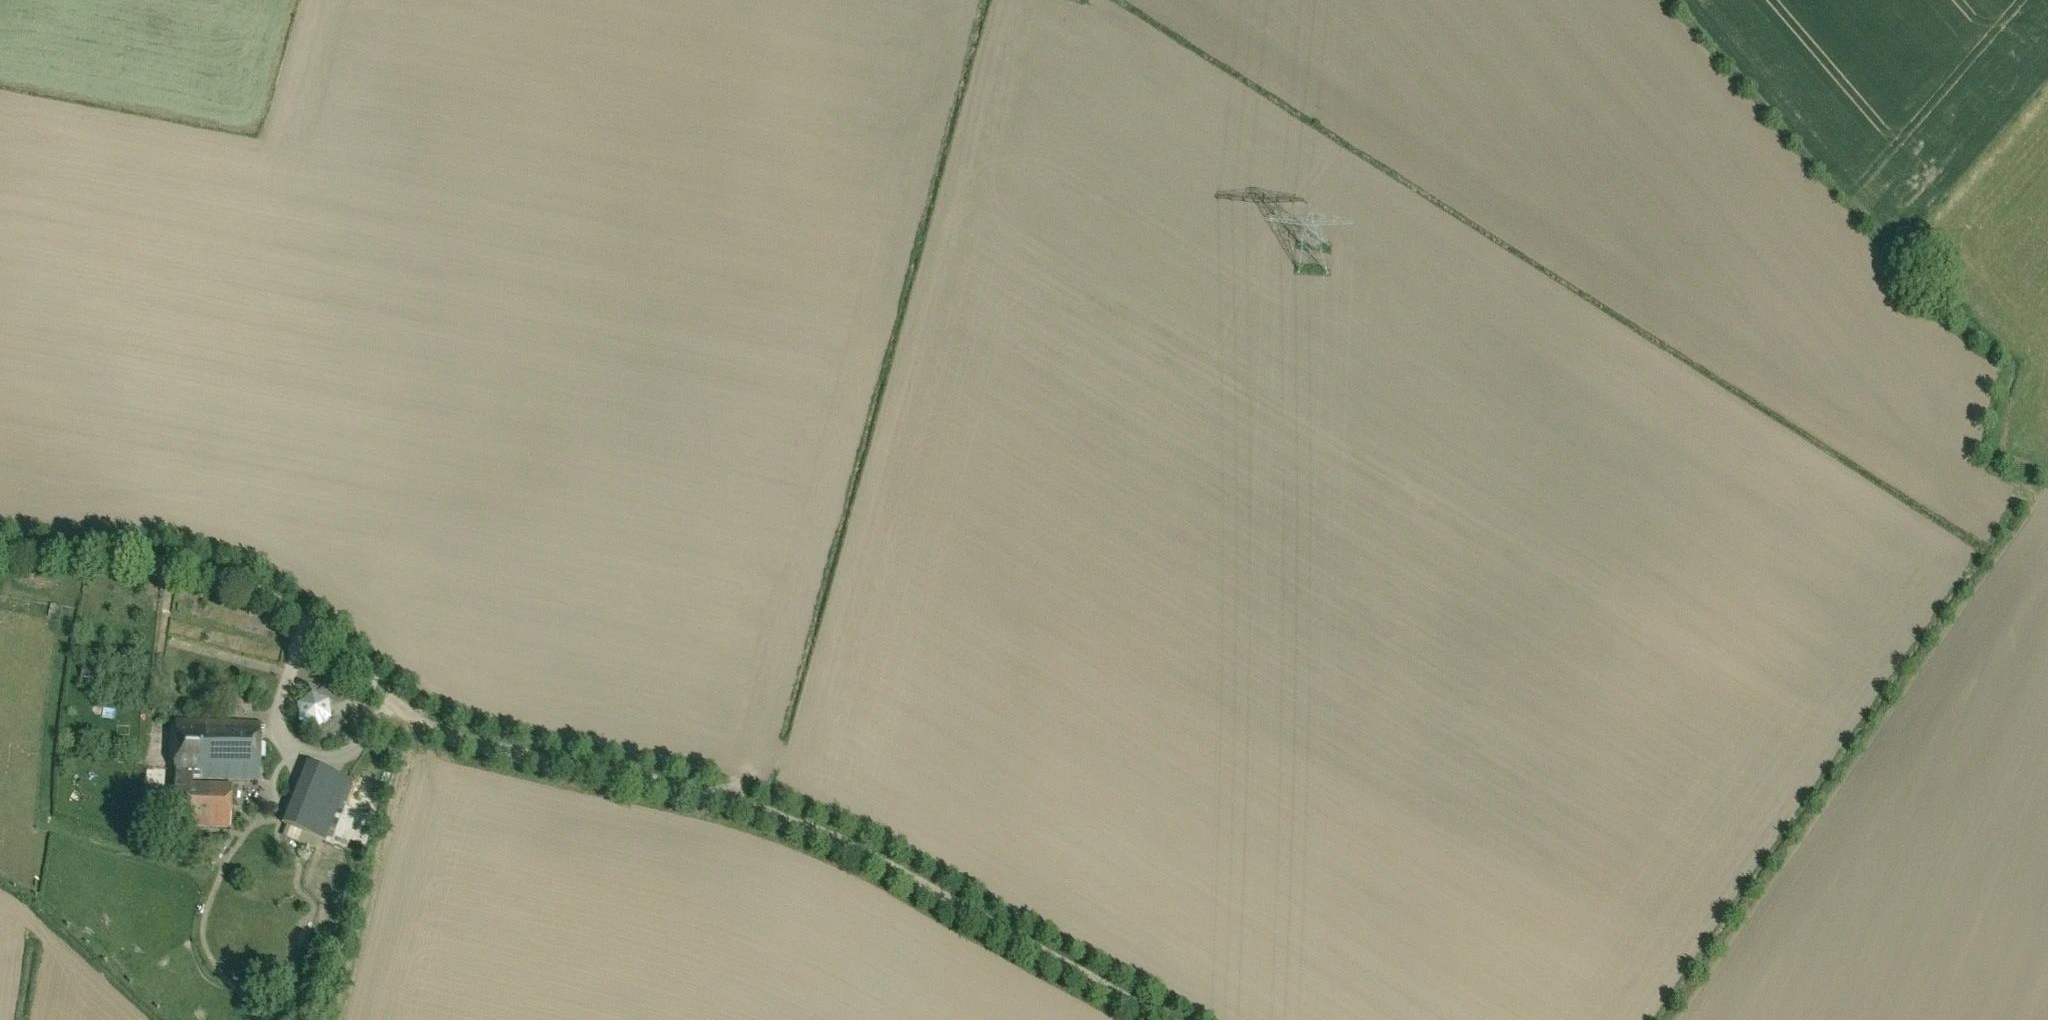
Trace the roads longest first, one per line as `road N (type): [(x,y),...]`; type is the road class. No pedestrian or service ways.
road 1 (track): [(1165,1019),(827,835),(729,801),(426,726),(273,600),(240,586),(155,563),(0,556)]

